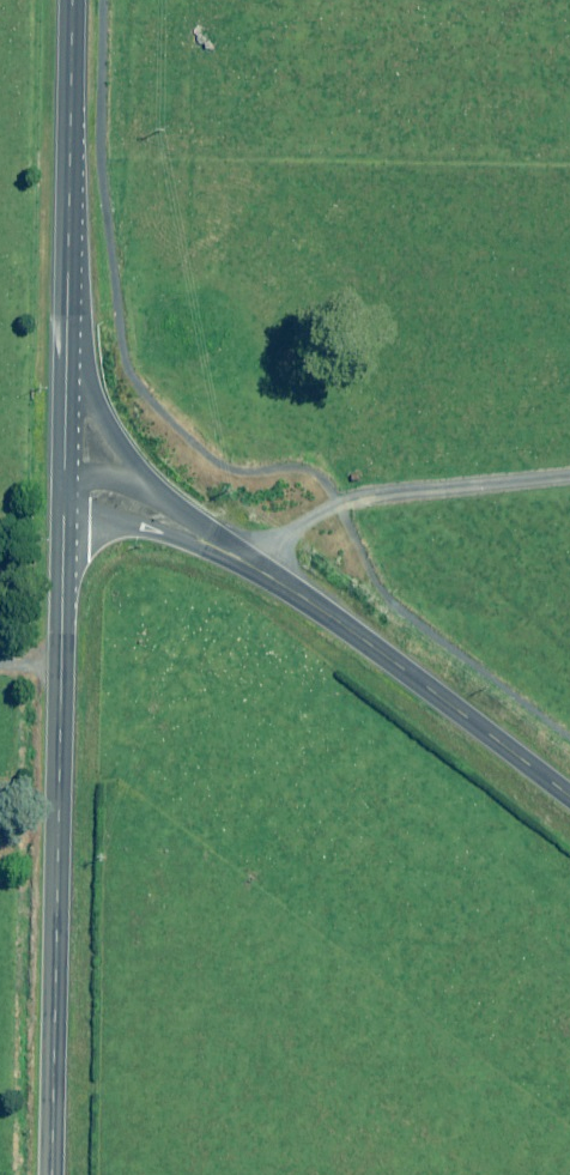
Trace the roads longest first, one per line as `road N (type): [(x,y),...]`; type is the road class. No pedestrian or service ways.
road 1 (tertiary): [(53,1174),(66,493)]
road 2 (tertiary): [(569,797),(259,571),(111,493),(66,493)]
road 3 (tertiary): [(74,0),(66,493)]

